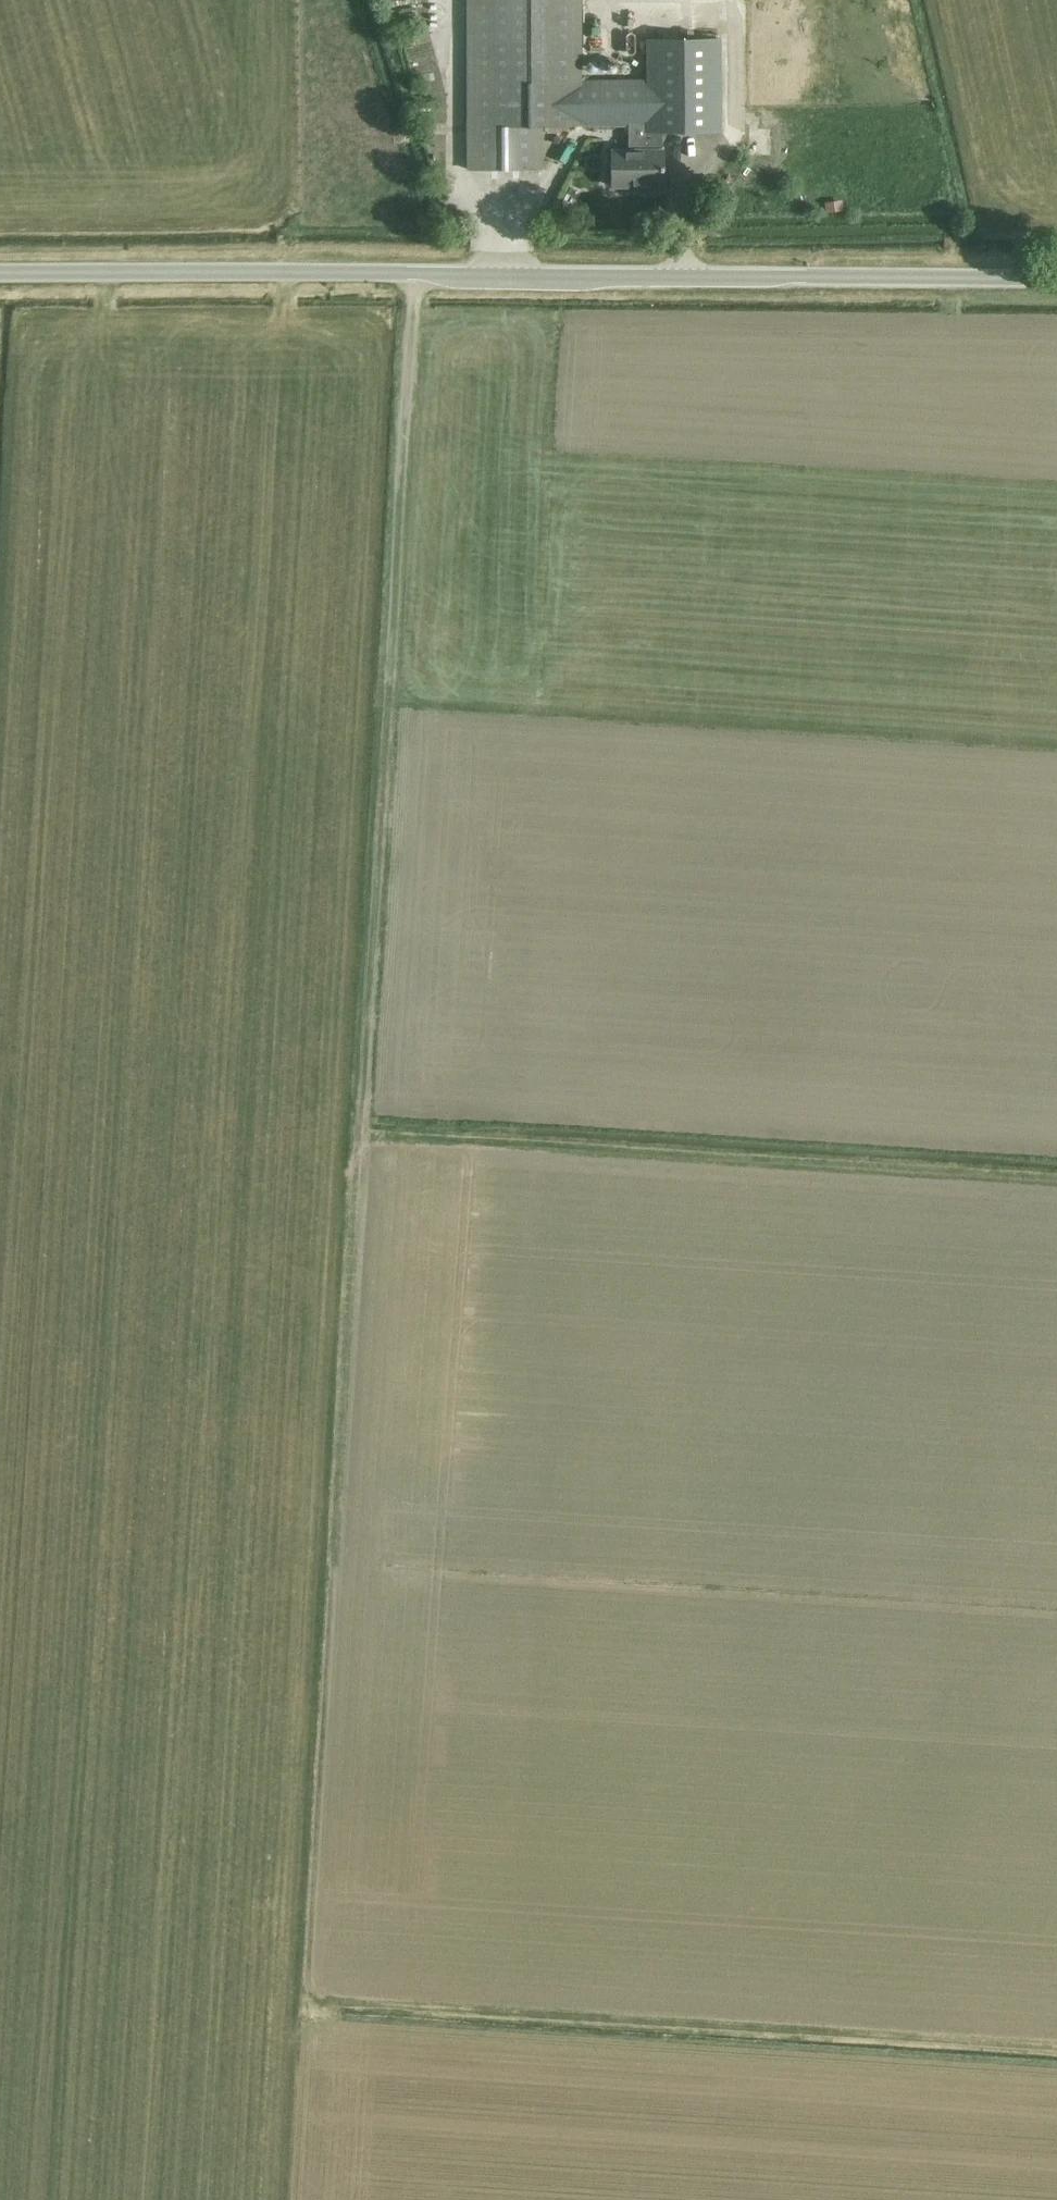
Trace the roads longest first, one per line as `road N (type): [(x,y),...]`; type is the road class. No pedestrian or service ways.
road 1 (unclassified): [(1056,275),(0,276)]

